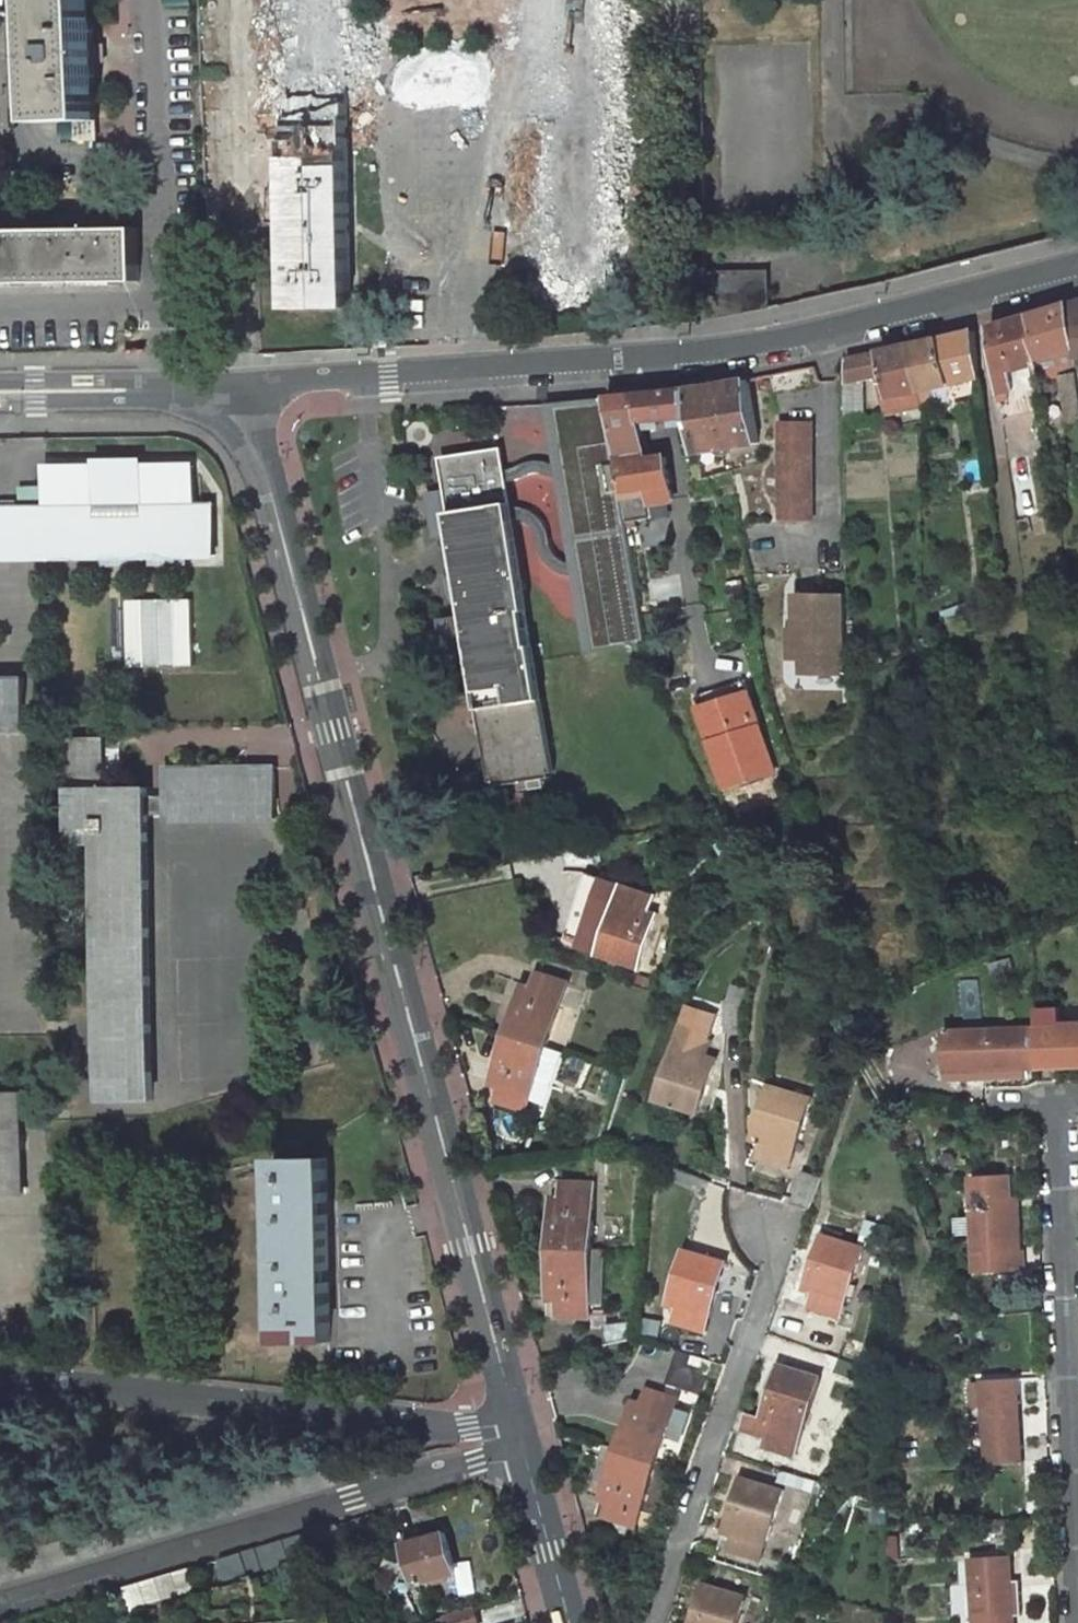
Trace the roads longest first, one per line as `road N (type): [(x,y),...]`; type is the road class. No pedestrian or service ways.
road 1 (unclassified): [(245,393),(515,1417)]
road 2 (unclassified): [(245,393),(819,337),(1077,270)]
road 3 (residential): [(0,1602),(477,1464),(527,1456)]
road 4 (residential): [(515,1417),(471,1428),(241,1420),(0,1383)]
road 5 (residential): [(654,1622),(789,1243)]
road 6 (unclassified): [(0,393),(245,393)]
road 7 (unclassified): [(527,1456),(570,1622)]
road 8 (residential): [(1069,1105),(1077,1265)]

